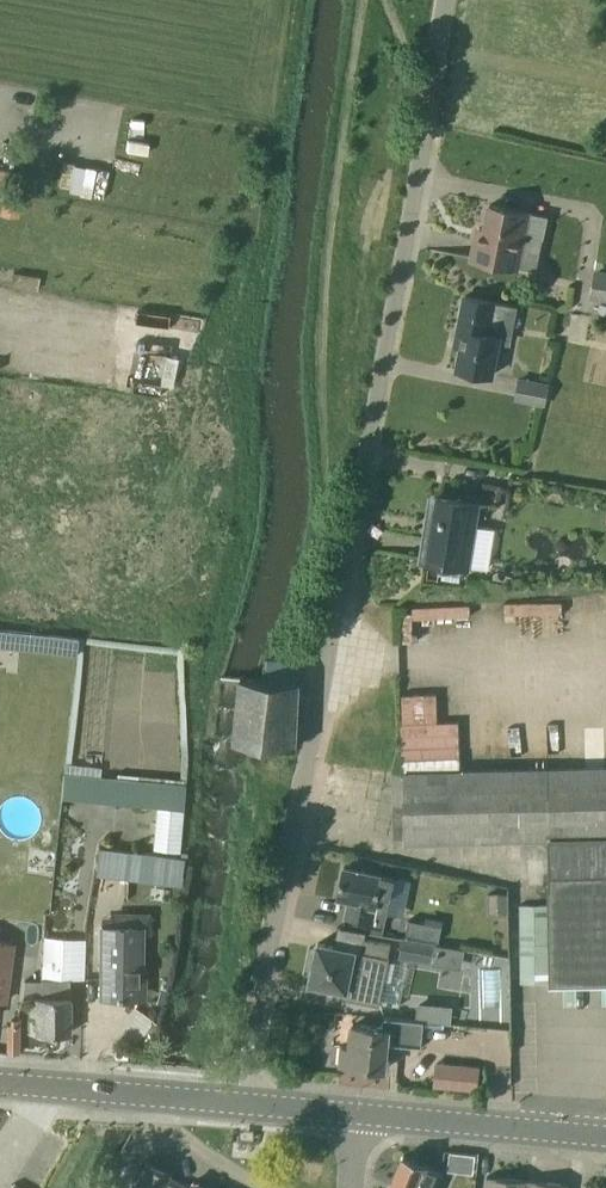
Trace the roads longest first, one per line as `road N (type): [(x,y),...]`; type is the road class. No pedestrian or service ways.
road 1 (residential): [(238,1106),(446,0)]
road 2 (secondary): [(605,1139),(355,1116)]
road 3 (secondary): [(152,1097),(0,1086)]
road 4 (residential): [(152,1097),(186,1140),(264,1187)]

